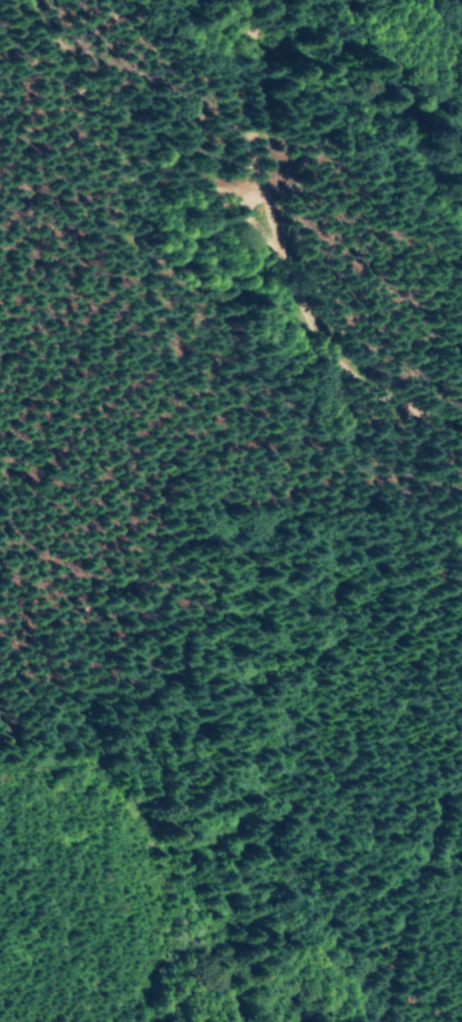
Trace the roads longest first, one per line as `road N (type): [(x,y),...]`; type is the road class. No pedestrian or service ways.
road 1 (residential): [(461,420),(401,356),(355,331),(270,182),(253,119),(259,63),(286,0)]
road 2 (residential): [(324,1021),(431,826),(461,742)]

